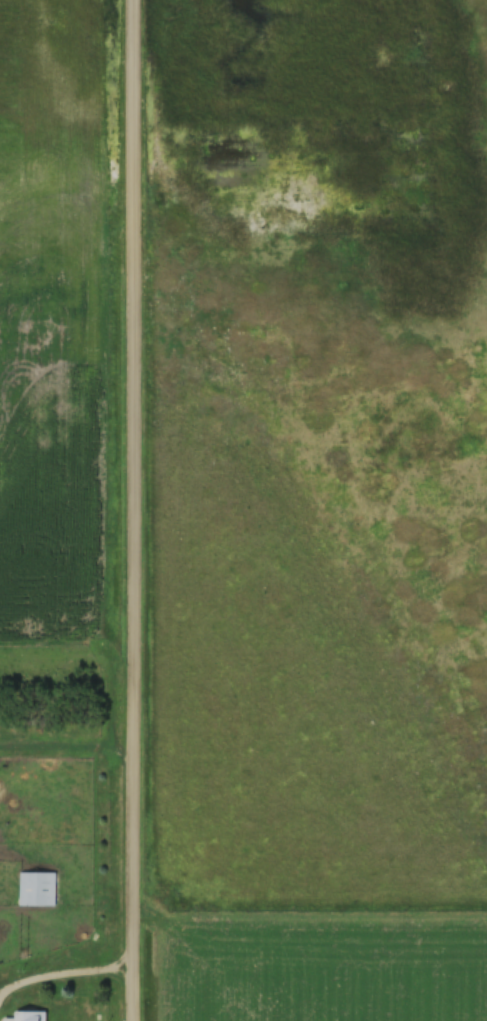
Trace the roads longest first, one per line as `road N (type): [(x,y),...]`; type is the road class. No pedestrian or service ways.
road 1 (residential): [(122,1020),(126,0)]

